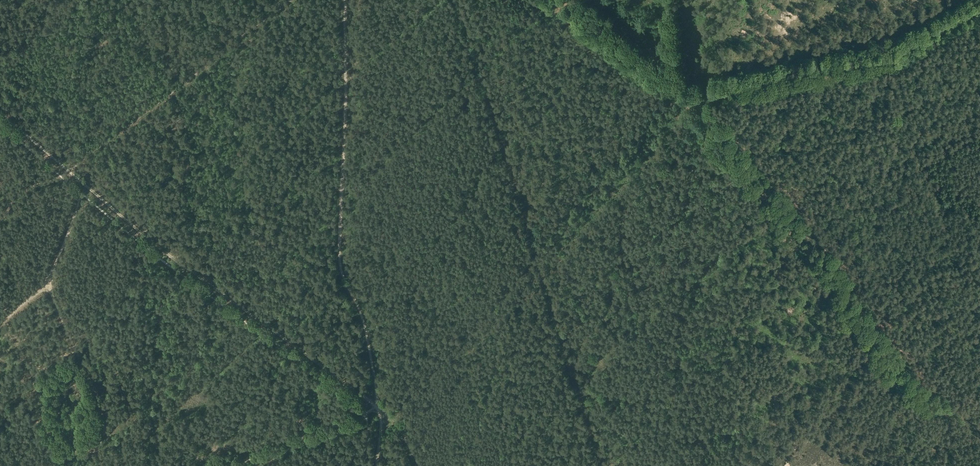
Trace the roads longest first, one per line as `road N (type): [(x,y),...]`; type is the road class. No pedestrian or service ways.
road 1 (track): [(346,0),(340,261),(367,334),(378,409)]
road 2 (track): [(378,409),(88,187)]
road 3 (track): [(92,465),(102,414),(48,282)]
road 4 (track): [(228,465),(378,409)]

